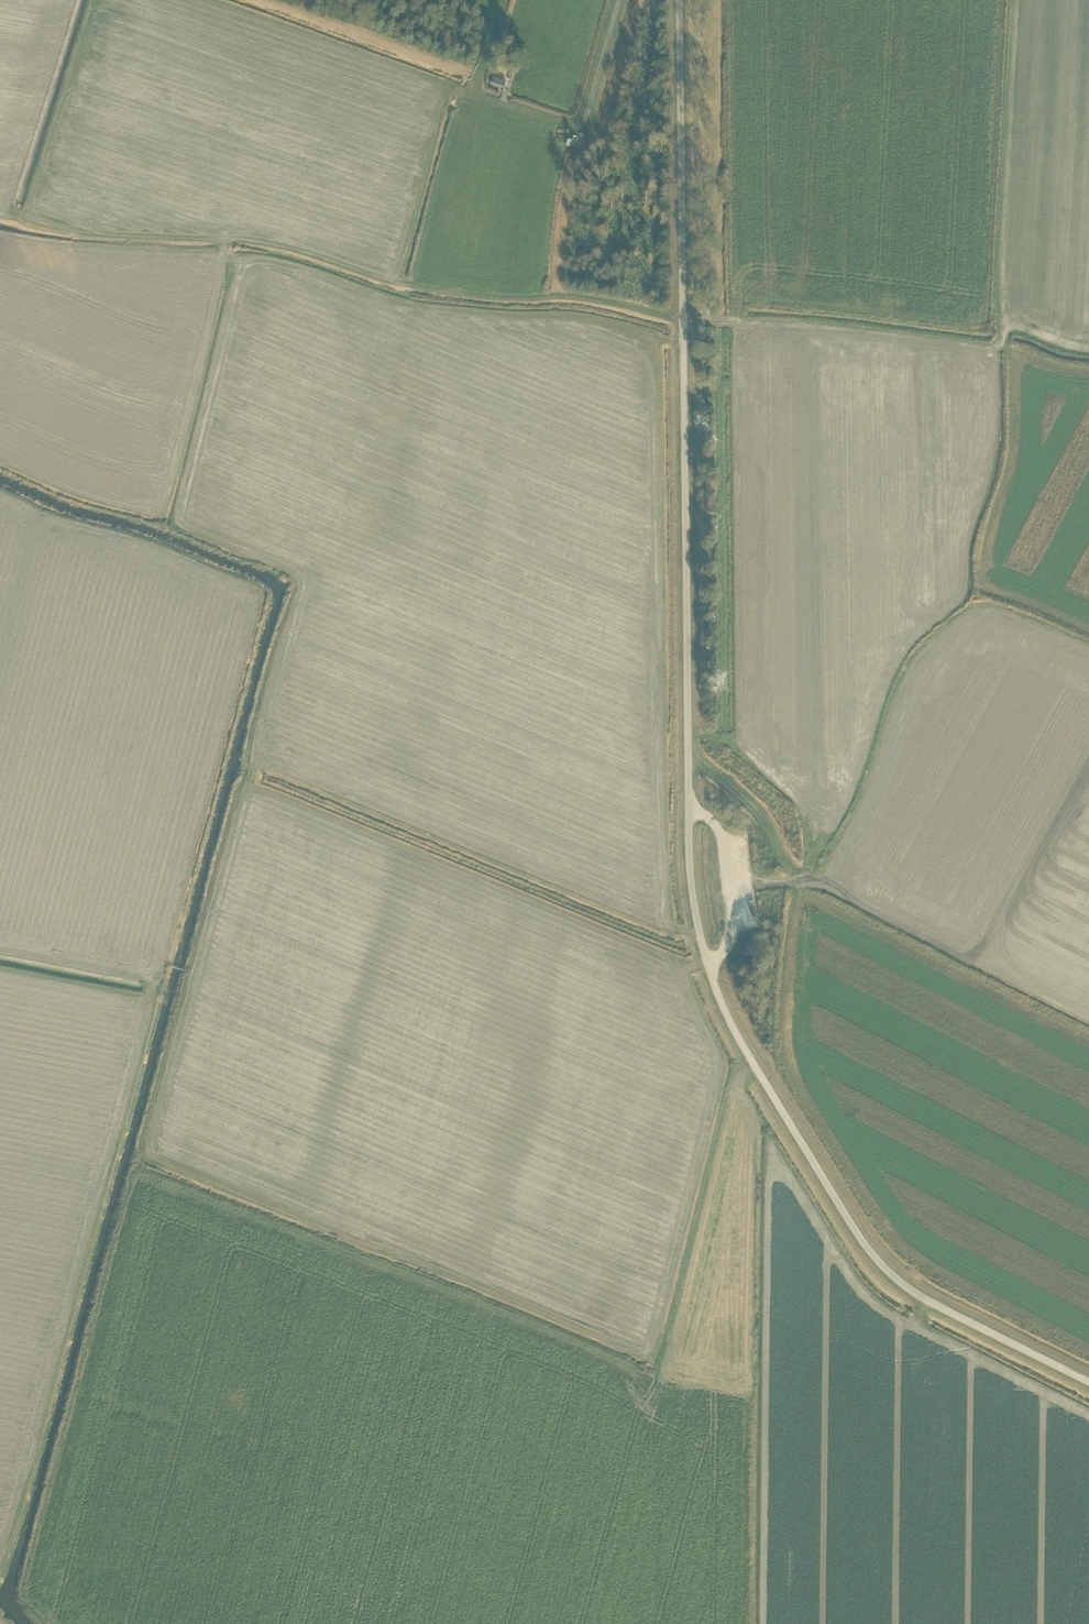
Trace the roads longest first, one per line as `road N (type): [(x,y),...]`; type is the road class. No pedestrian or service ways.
road 1 (unclassified): [(1088,1383),(921,1297),(869,1249),(747,1054),(709,966),(690,869),(680,0)]
road 2 (residential): [(476,95),(575,126),(586,118),(619,0)]

